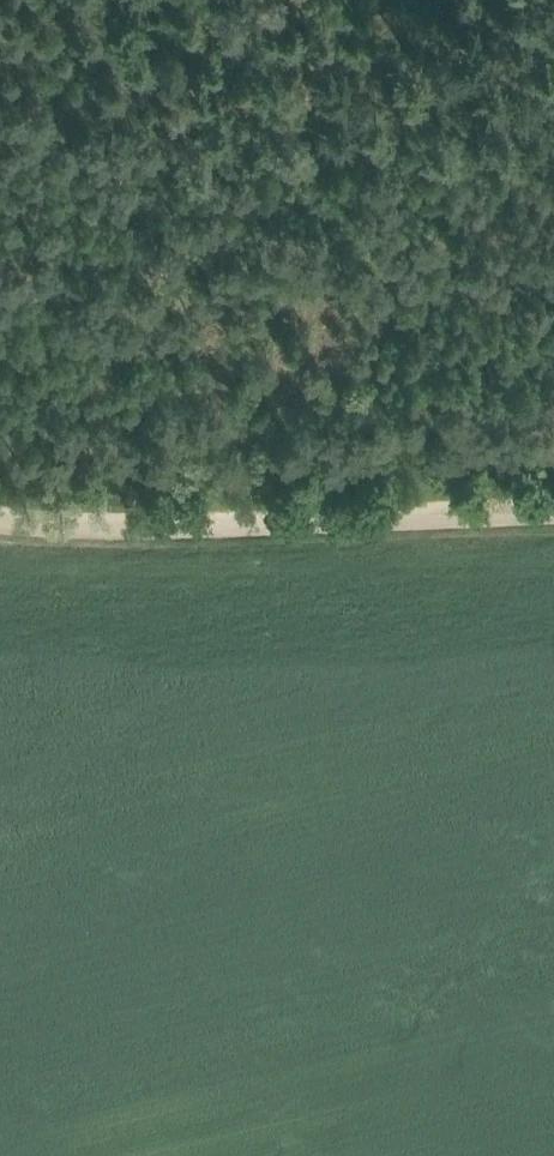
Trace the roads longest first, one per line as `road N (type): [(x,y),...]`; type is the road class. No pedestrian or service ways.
road 1 (track): [(0,498),(53,516),(553,501)]

